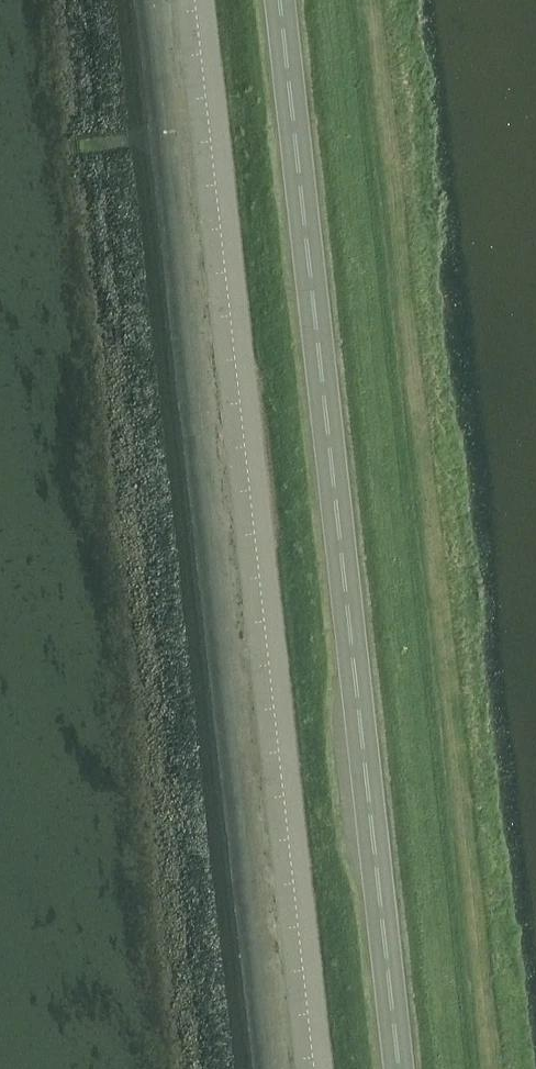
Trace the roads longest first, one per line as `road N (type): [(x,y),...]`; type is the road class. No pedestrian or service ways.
road 1 (trunk): [(392,1068),(281,0)]
road 2 (unclassified): [(313,1068),(203,0)]

